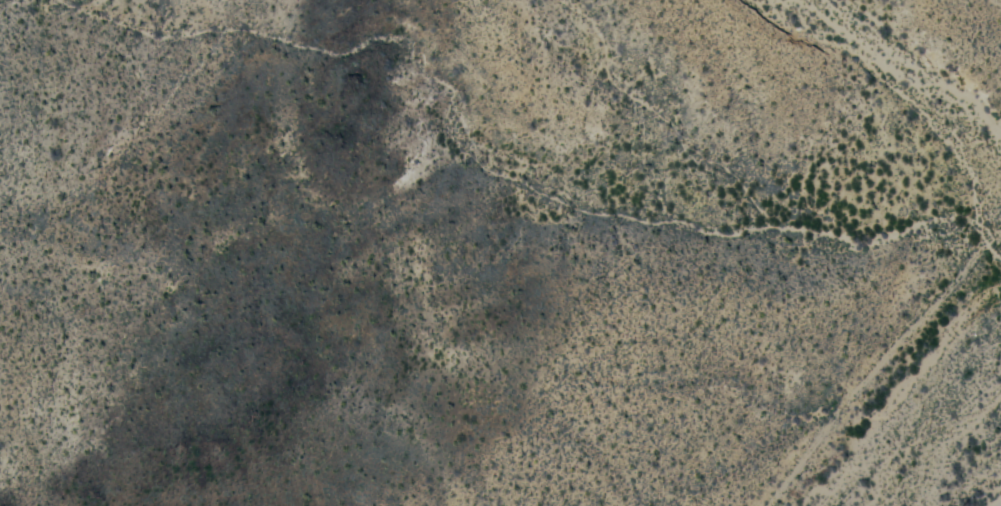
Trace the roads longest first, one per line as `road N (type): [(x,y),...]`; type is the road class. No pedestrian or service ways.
road 1 (track): [(773,505),(1000,260)]

